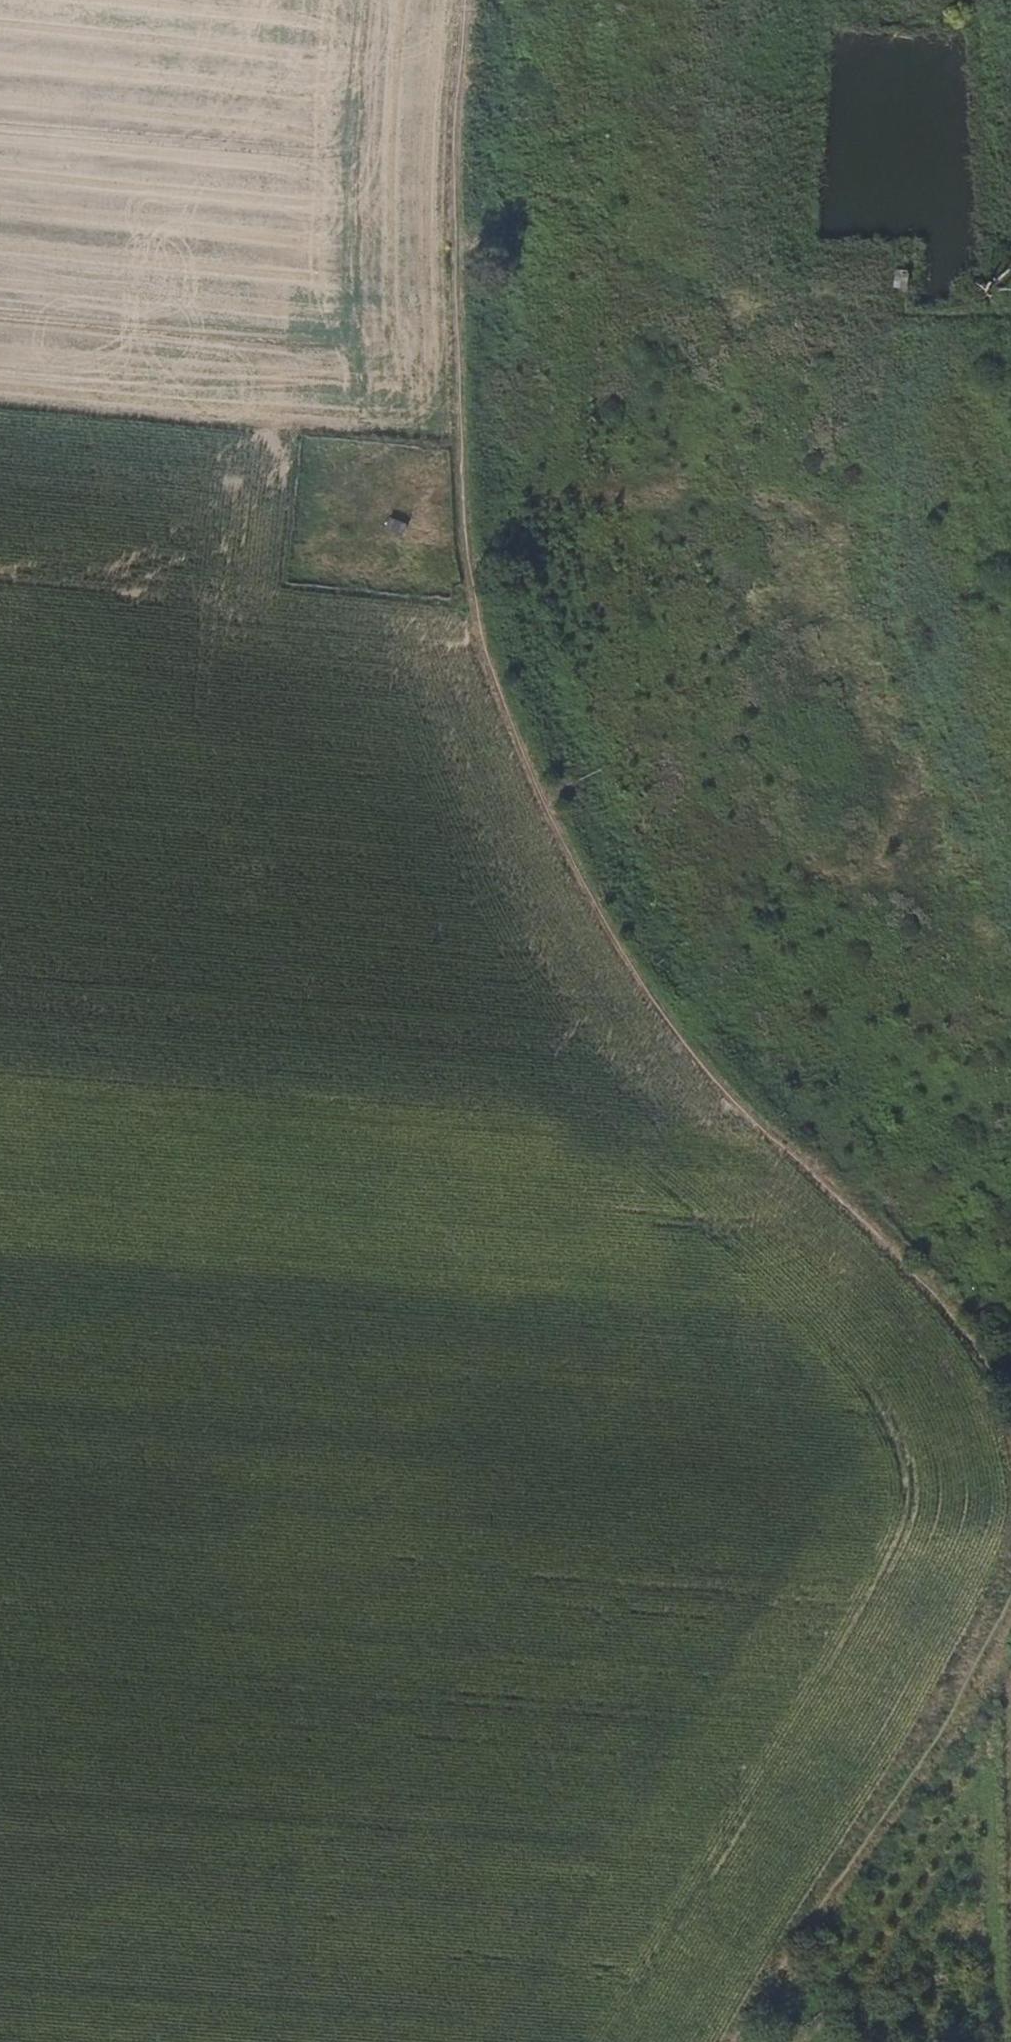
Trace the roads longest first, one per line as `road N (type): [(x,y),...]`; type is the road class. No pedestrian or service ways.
road 1 (track): [(1010,1385),(916,1272),(700,1056),(621,950),(544,799),(481,639),(463,513),(452,239),(469,0)]
road 2 (track): [(1010,1575),(950,1695),(745,2041)]

